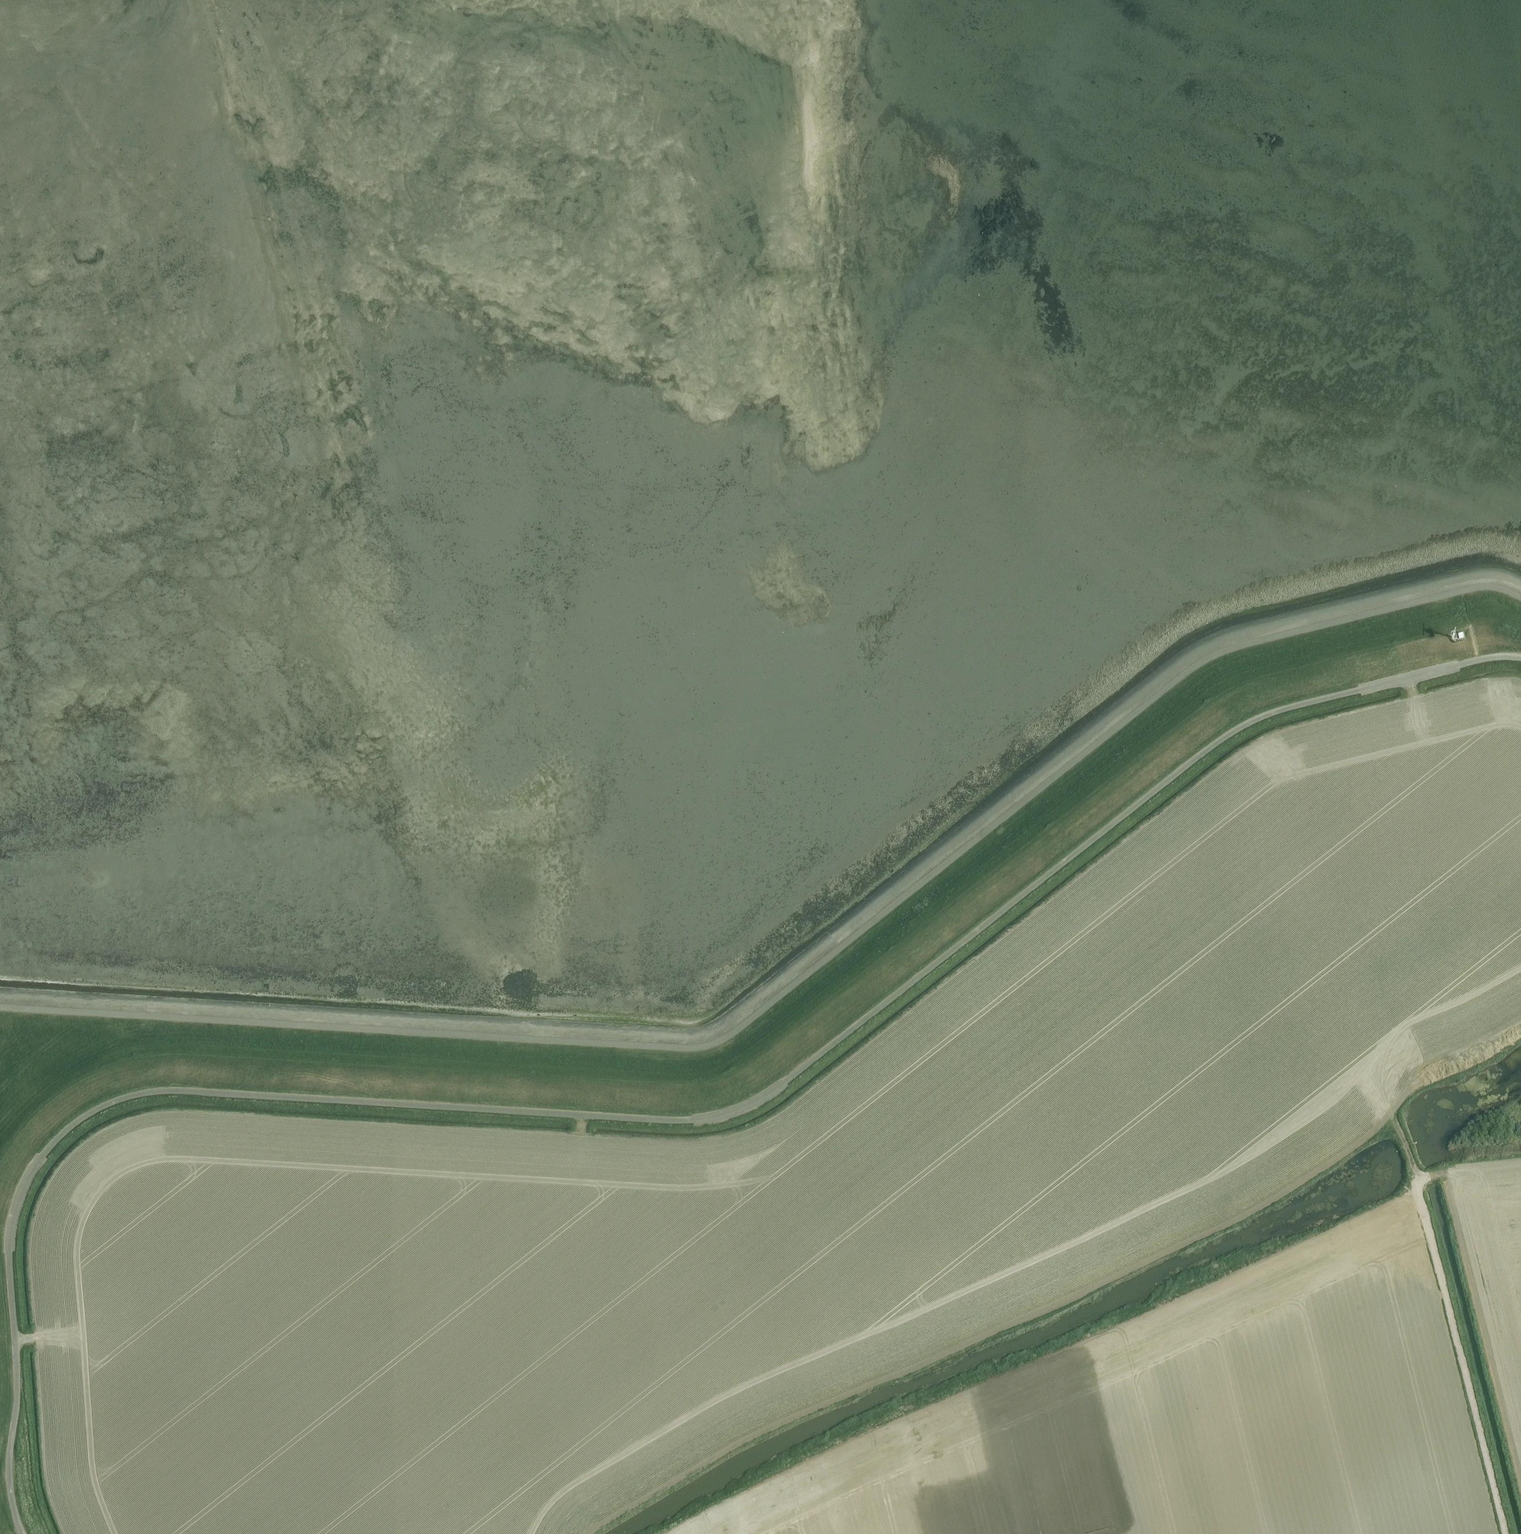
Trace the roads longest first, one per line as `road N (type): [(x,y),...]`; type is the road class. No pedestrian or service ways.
road 1 (unclassified): [(21,1533),(9,1474),(17,1395),(11,1229),(31,1172),(84,1118),(130,1098),(178,1092),(668,1121),(737,1112),(784,1086),(1235,731),(1292,707),(1490,658),(1520,659)]
road 2 (track): [(1417,1181),(1506,1533)]

